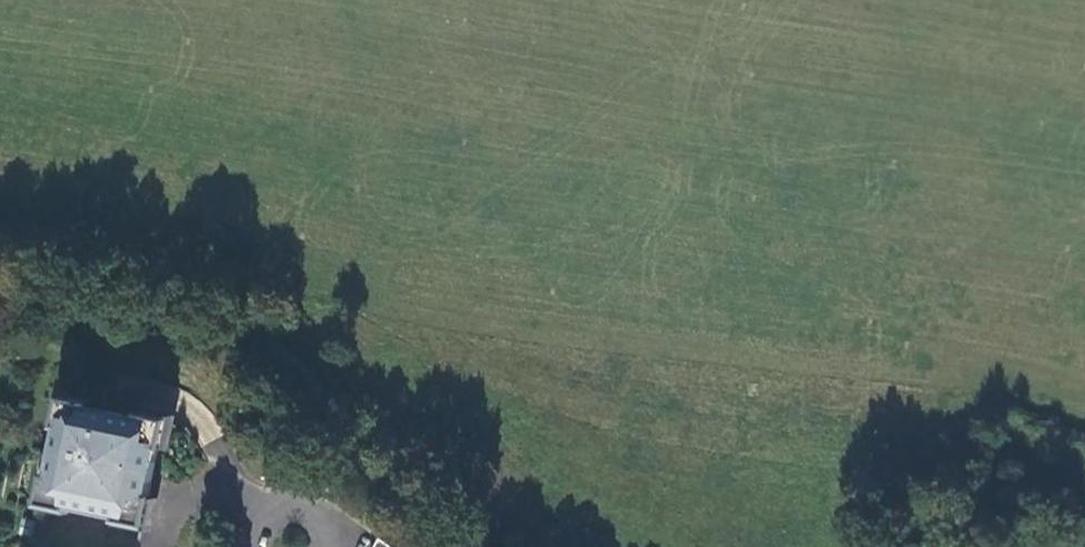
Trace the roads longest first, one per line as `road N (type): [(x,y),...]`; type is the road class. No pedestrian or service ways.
road 1 (residential): [(330,546),(319,517),(287,509),(263,523),(257,546)]

